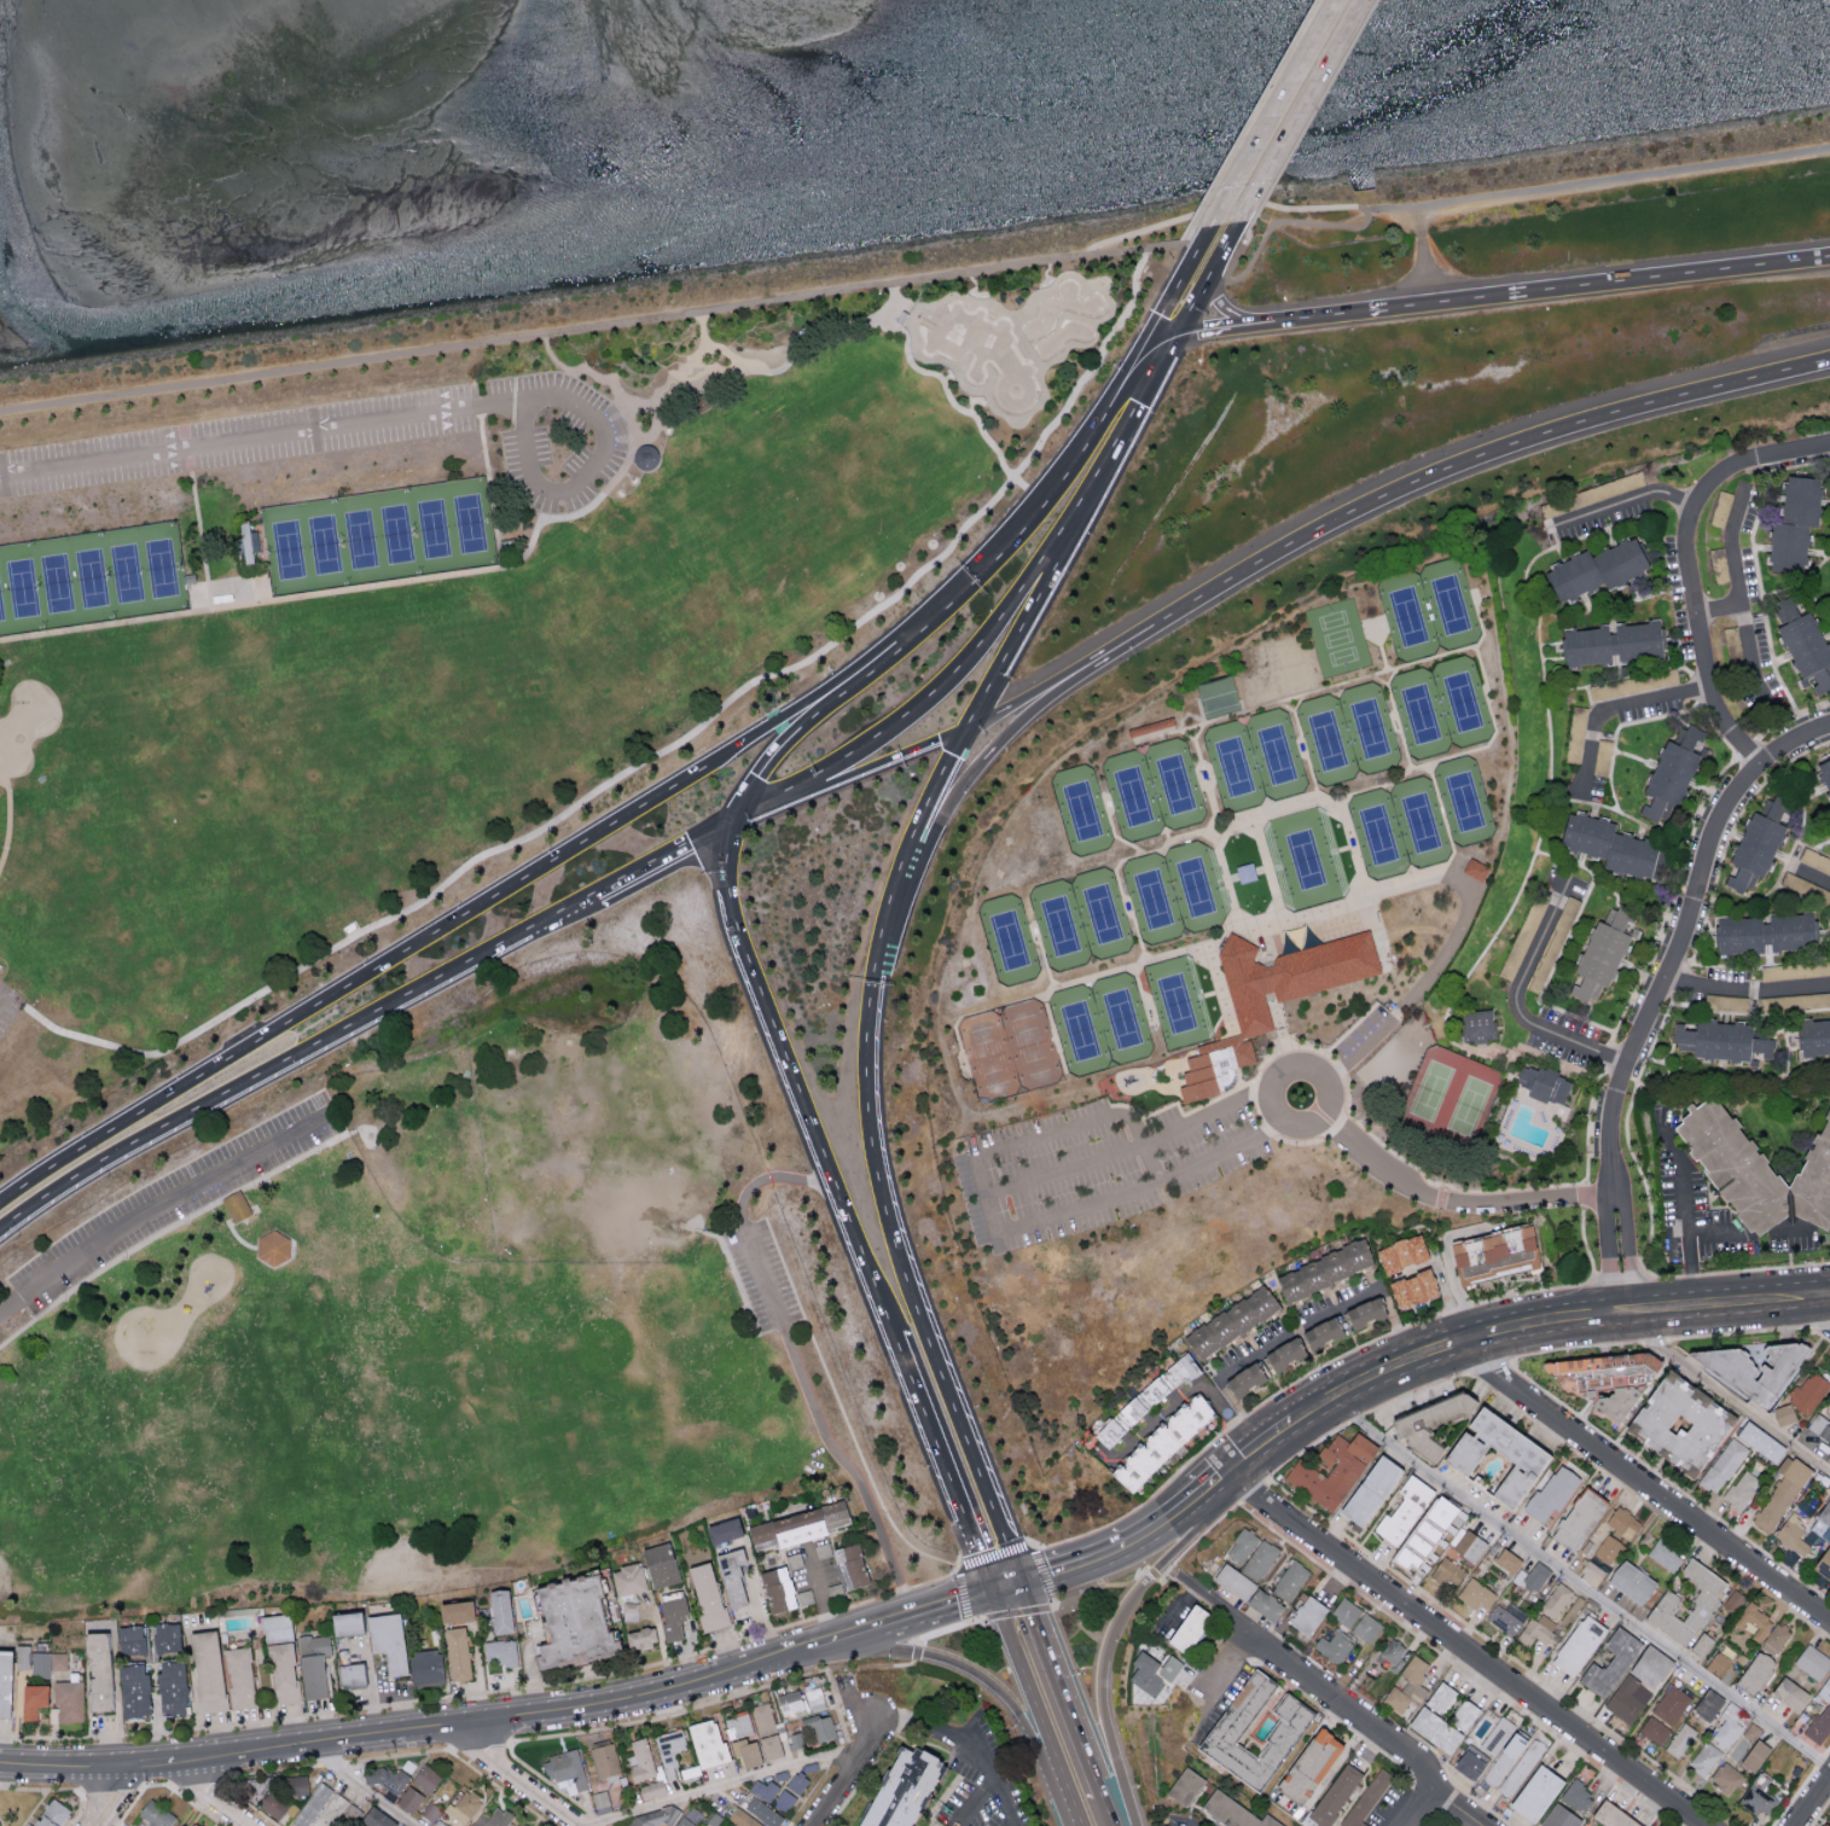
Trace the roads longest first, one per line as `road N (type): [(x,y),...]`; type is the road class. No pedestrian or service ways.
road 1 (secondary): [(710,763),(0,1200)]
road 2 (motorway): [(1115,651),(1317,534),(1468,465),(1563,430),(1829,362)]
road 3 (secondary): [(0,1227),(86,1168),(602,889)]
road 4 (trunk): [(1018,1581),(902,1270),(878,1170),(868,1036),(887,923)]
road 5 (residential): [(1706,1825),(1228,1466)]
road 6 (secondary): [(777,1655),(567,1705),(204,1754)]
road 7 (trunk): [(733,819),(725,883),(737,944),(894,1338)]
road 8 (secondary): [(1812,1292),(1516,1322),(1410,1355),(1294,1414)]
road 9 (residential): [(525,400),(0,477)]
road 10 (secondary): [(765,804),(856,750),(972,657),(1103,470)]
road 11 (residential): [(1829,1619),(1494,1371),(1465,1336)]
road 12 (trunk): [(1130,1825),(1100,1703),(1103,1657),(1127,1604),(1195,1531),(1202,1493)]
road 13 (motorway): [(887,923),(965,781),(1019,723),(1115,651)]
road 14 (trunk): [(958,589),(773,752),(733,819)]
road 15 (trunk): [(827,1638),(931,1653),(987,1679),(1018,1712),(1071,1804)]
road 16 (residential): [(1484,1825),(1430,1786),(1417,1755),(1249,1634)]
road 17 (motorway): [(1829,259),(1528,295)]
road 18 (secondary): [(958,589),(710,763)]
road 19 (trunk): [(1135,350),(1050,485),(958,589)]
road 20 (residential): [(525,400),(527,465),(538,485),(560,494),(596,464),(606,438),(603,424),(562,395),(525,400)]
road 21 (trunk): [(894,1338),(989,1589)]
road 22 (primary): [(1336,0),(1209,226)]
road 23 (primary): [(1236,222),(1360,0)]
road 24 (trunk): [(989,1589),(1080,1825)]
road 25 (secondary): [(1228,1466),(1125,1545),(1018,1581)]
road 26 (trunk): [(1099,1796),(1018,1581)]
road 27 (primary): [(765,804),(832,786),(972,726)]
road 28 (trunk): [(887,923),(904,866),(972,726)]
road 29 (primary): [(972,726),(1063,547)]
road 30 (motorway): [(972,726),(1115,651)]
road 31 (residential): [(584,1825),(483,1749),(465,1720)]
road 32 (primary): [(1103,470),(1172,337)]
road 33 (secondary): [(602,889),(733,819)]
road 34 (motorway): [(1528,295),(1384,312)]
road 35 (residential): [(808,1825),(873,1716)]
road 36 (primary): [(1196,246),(1135,350)]

